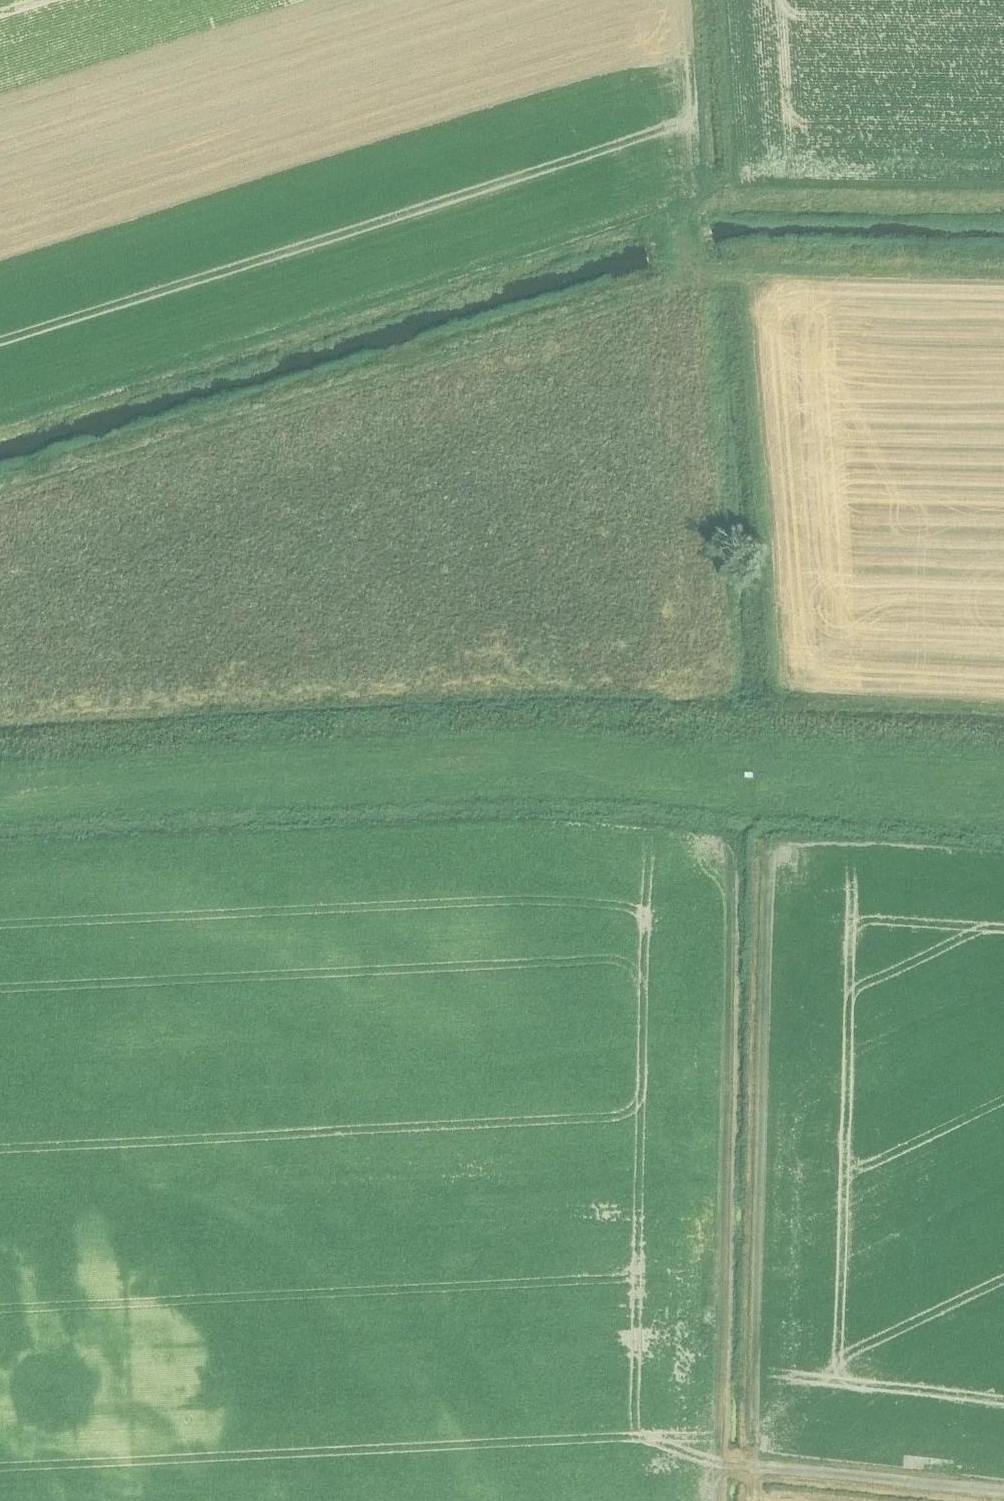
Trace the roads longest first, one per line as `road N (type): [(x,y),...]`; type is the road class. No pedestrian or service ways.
road 1 (track): [(1003,1493),(748,1467)]

